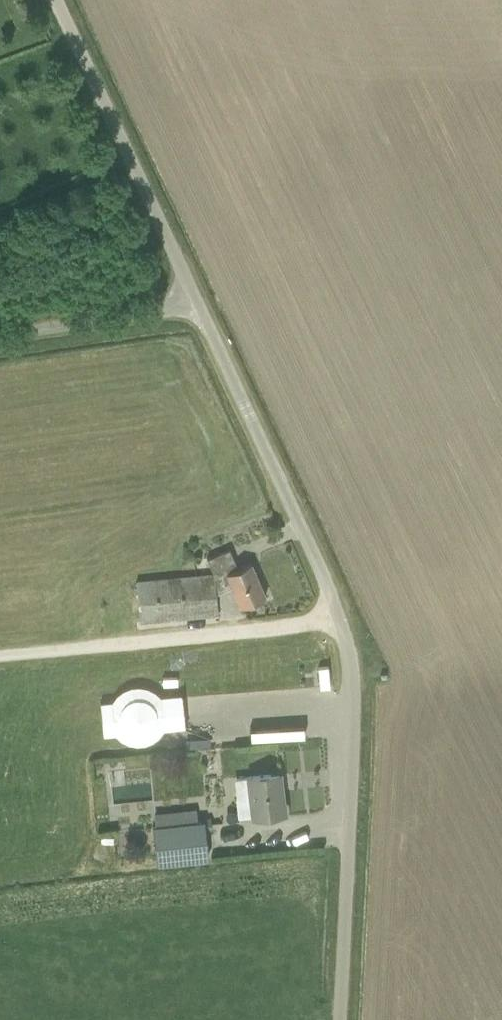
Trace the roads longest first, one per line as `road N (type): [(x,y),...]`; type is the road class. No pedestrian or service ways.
road 1 (unclassified): [(338,1019),(347,650),(199,308)]
road 2 (unclassified): [(199,308),(58,0)]
road 3 (unclassified): [(0,335),(199,308)]

